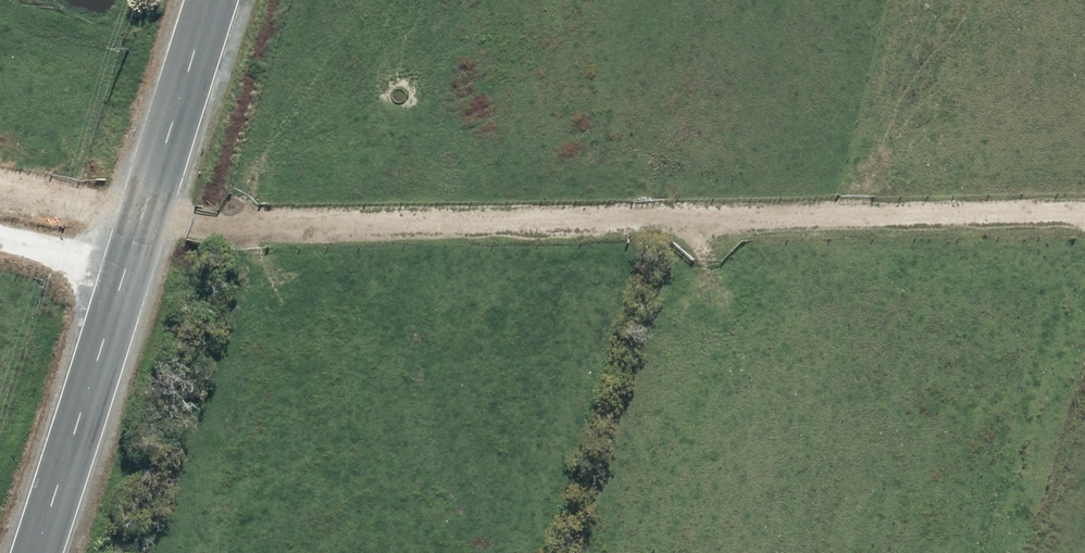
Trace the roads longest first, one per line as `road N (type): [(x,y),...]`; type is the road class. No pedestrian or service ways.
road 1 (track): [(139,226),(1084,206)]
road 2 (tertiary): [(34,552),(211,0)]
road 3 (track): [(1084,386),(1036,552)]

